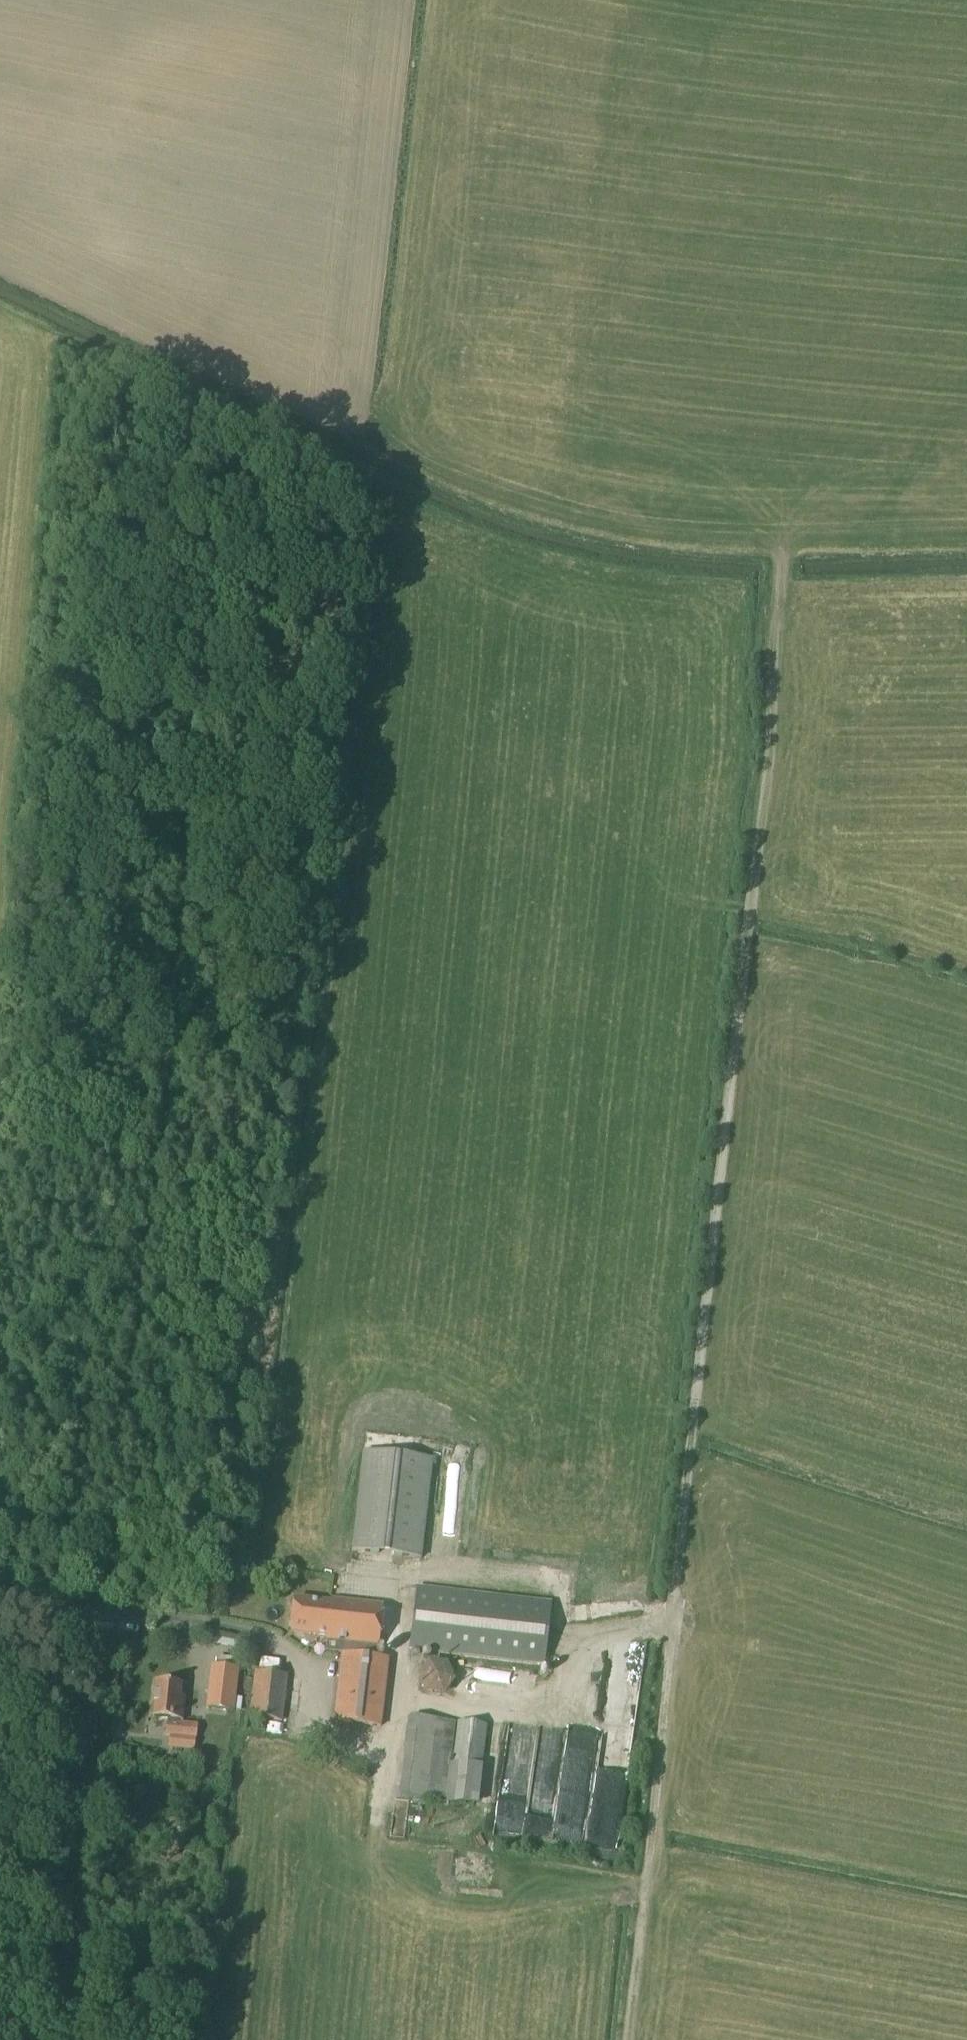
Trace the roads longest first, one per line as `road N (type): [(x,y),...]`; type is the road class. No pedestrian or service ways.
road 1 (track): [(96,1616),(53,2039)]

